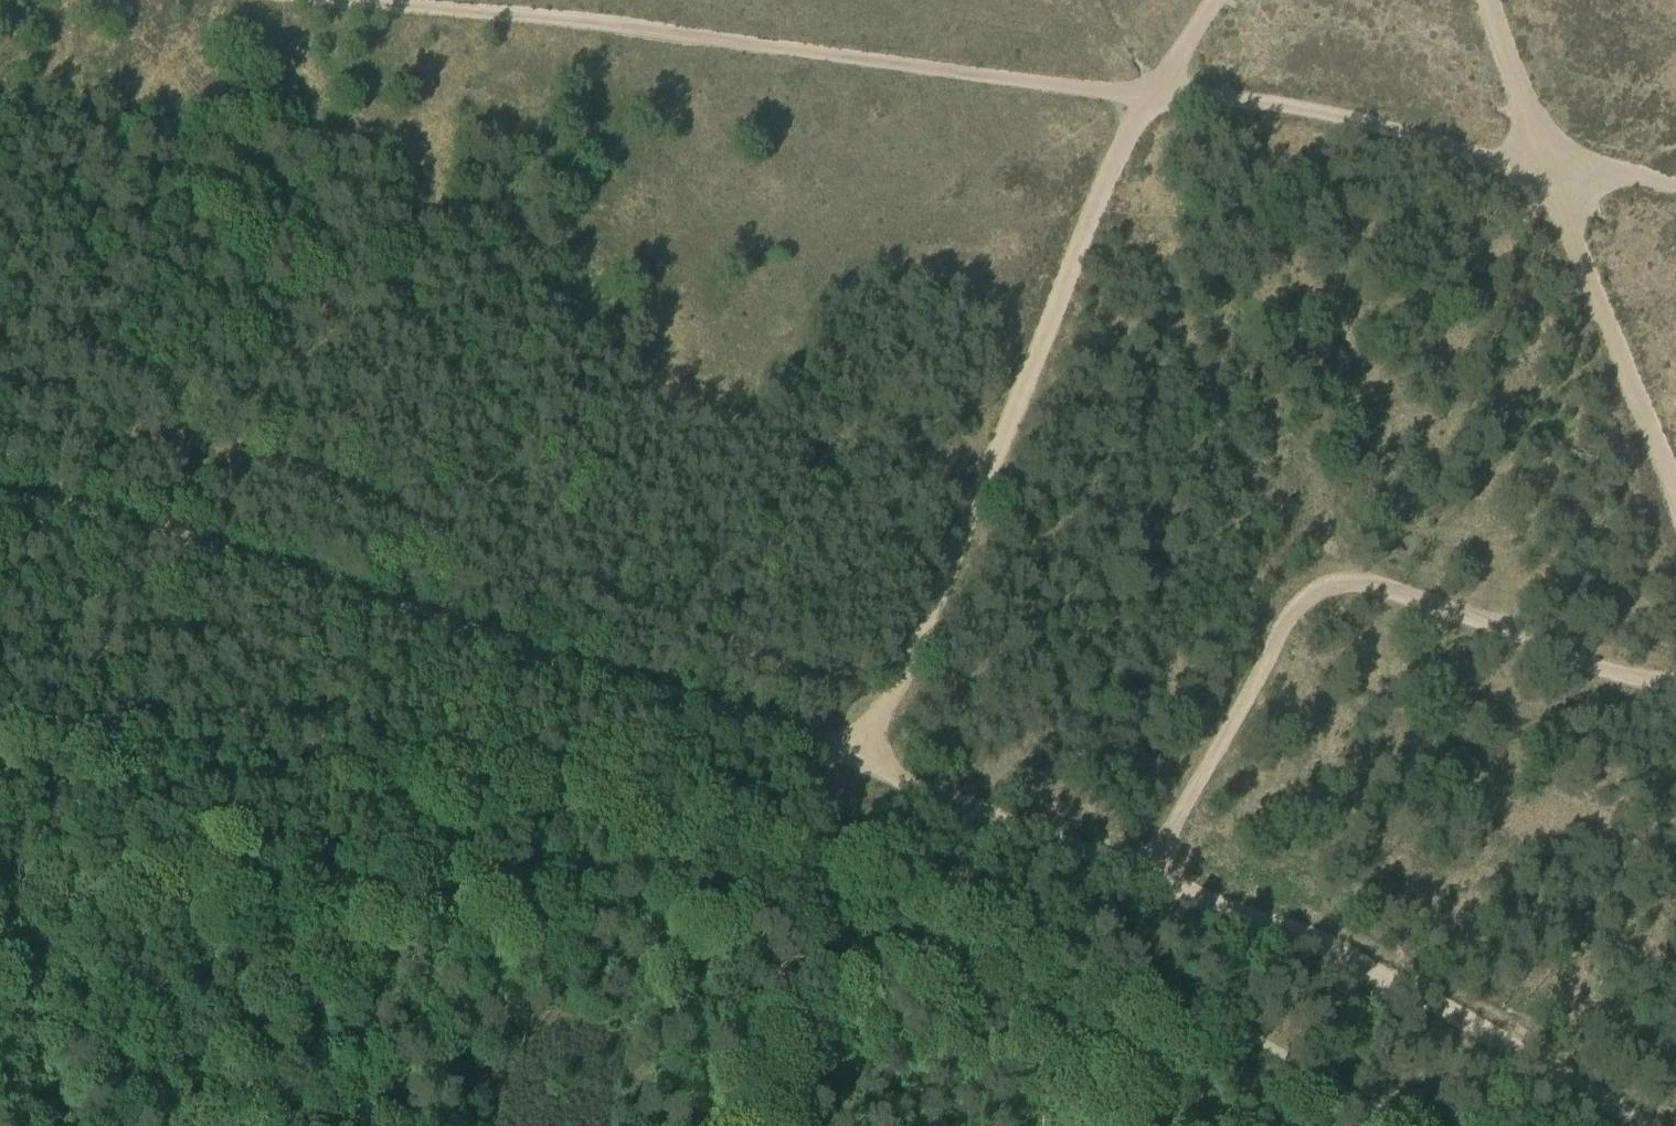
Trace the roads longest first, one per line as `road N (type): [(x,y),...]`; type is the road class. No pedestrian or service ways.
road 1 (track): [(0,491),(208,550),(860,761),(1152,875),(1526,1053),(1660,1125)]
road 2 (track): [(348,0),(614,24),(1077,87),(1208,89),(1495,160),(1611,171),(1675,188)]
road 3 (track): [(860,761),(952,564),(1121,142),(1145,92),(1212,0)]
road 4 (track): [(0,808),(499,866),(718,899),(815,926)]
road 5 (track): [(1152,875),(1287,620),(1323,590),(1392,593),(1675,682)]
road 6 (track): [(1487,0),(1675,488)]
road 7 (track): [(815,926),(1206,1125)]
road 8 (track): [(815,926),(799,1058),(781,1125)]

